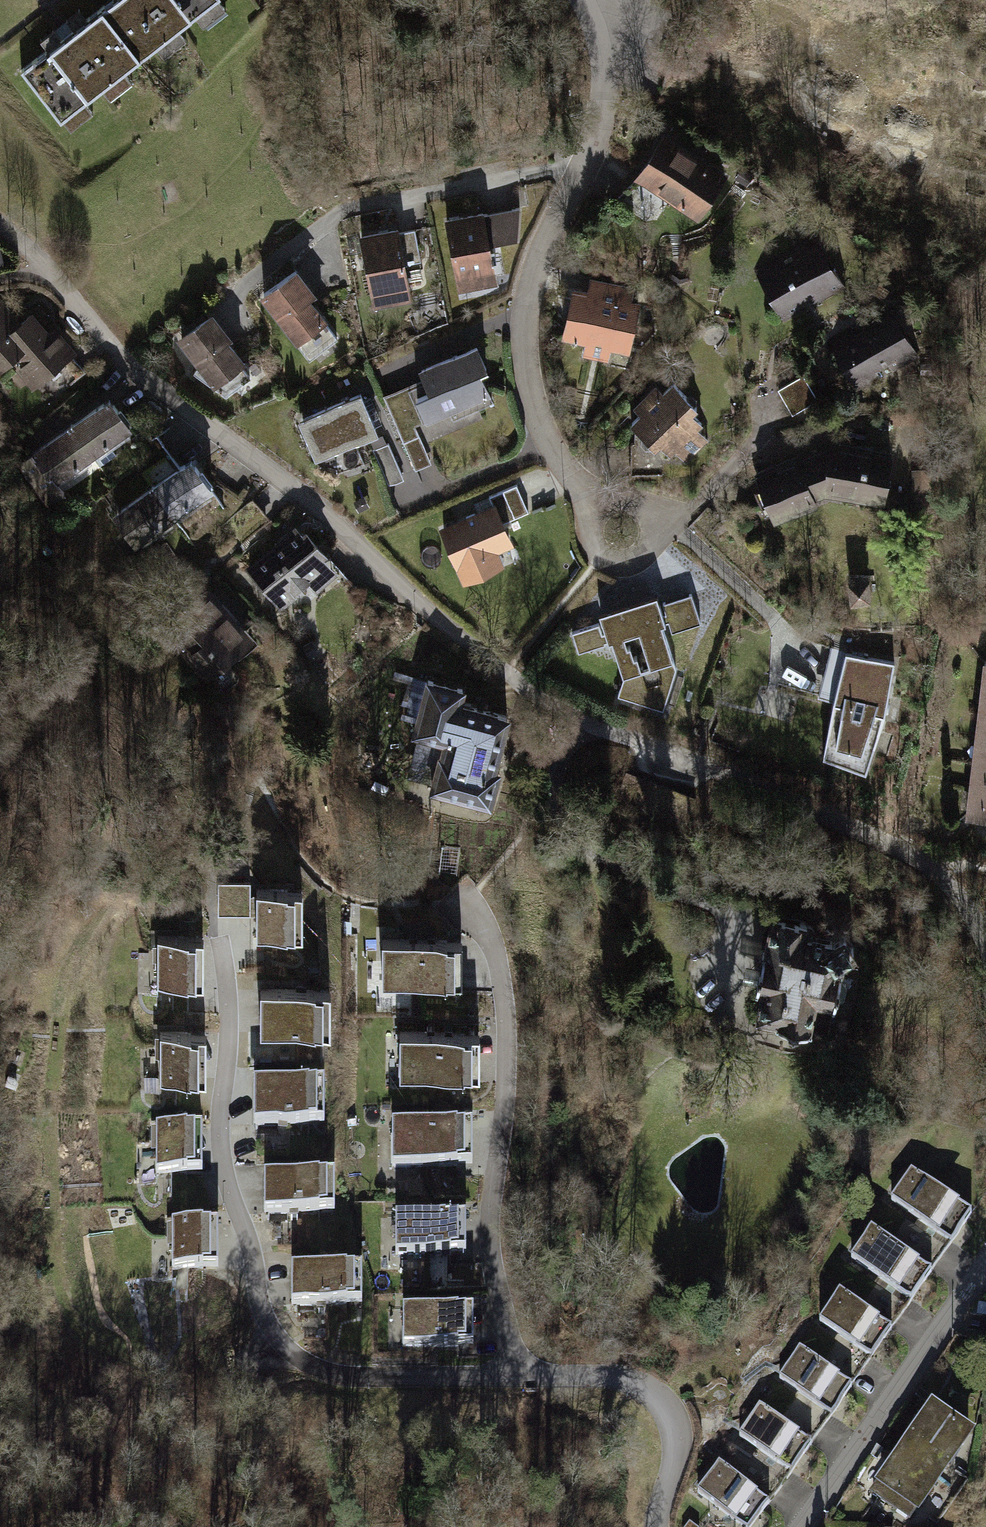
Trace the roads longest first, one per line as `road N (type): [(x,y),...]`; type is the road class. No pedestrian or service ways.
road 1 (residential): [(505,670),(318,507),(131,370),(0,225)]
road 2 (residential): [(505,670),(632,748),(897,840),(976,915),(985,944)]
road 3 (residential): [(592,0),(605,30),(606,113),(540,254),(527,302),(525,362),(553,444),(601,505)]
road 4 (residential): [(801,1526),(985,1263)]

